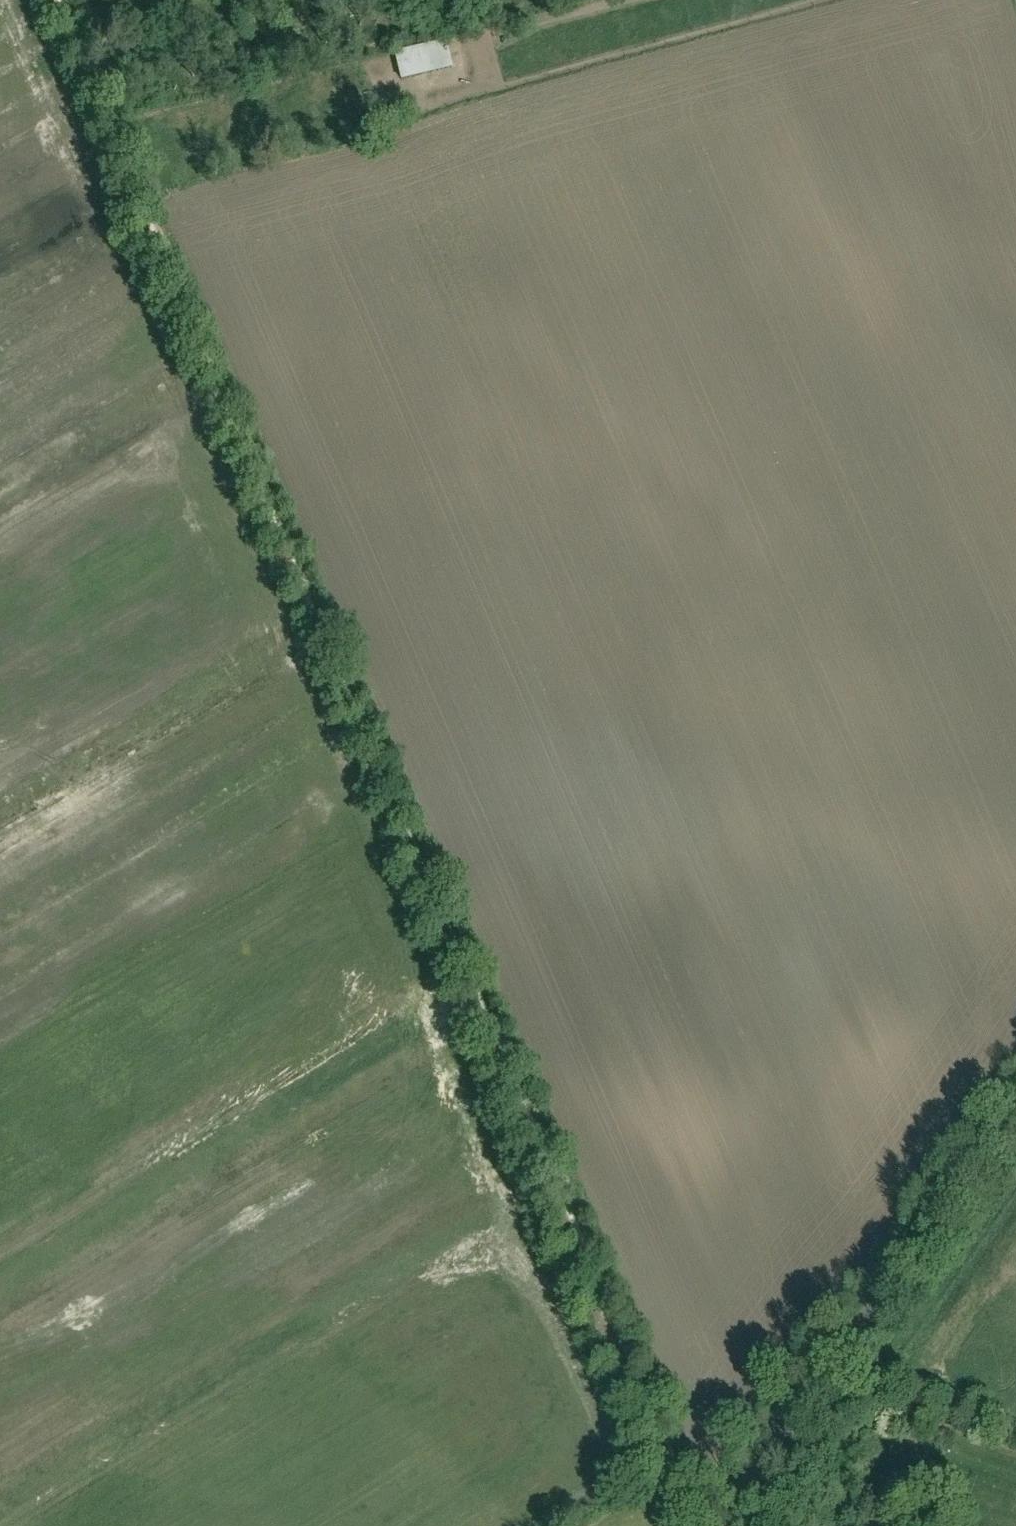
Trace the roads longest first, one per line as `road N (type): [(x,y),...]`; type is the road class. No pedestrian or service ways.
road 1 (residential): [(732,1525),(739,1495),(1015,1098)]

